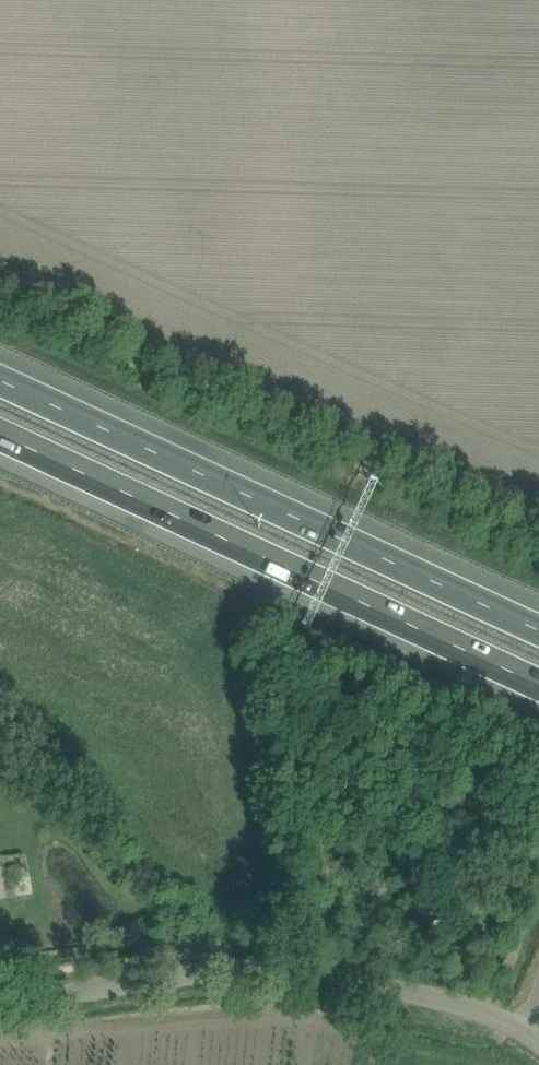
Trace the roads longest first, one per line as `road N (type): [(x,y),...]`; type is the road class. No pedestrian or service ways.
road 1 (motorway): [(0,442),(538,694)]
road 2 (motorway): [(538,613),(0,365)]
road 3 (track): [(0,299),(538,538)]
road 4 (unclassified): [(0,1002),(247,974),(336,979),(479,1014),(538,1045)]

